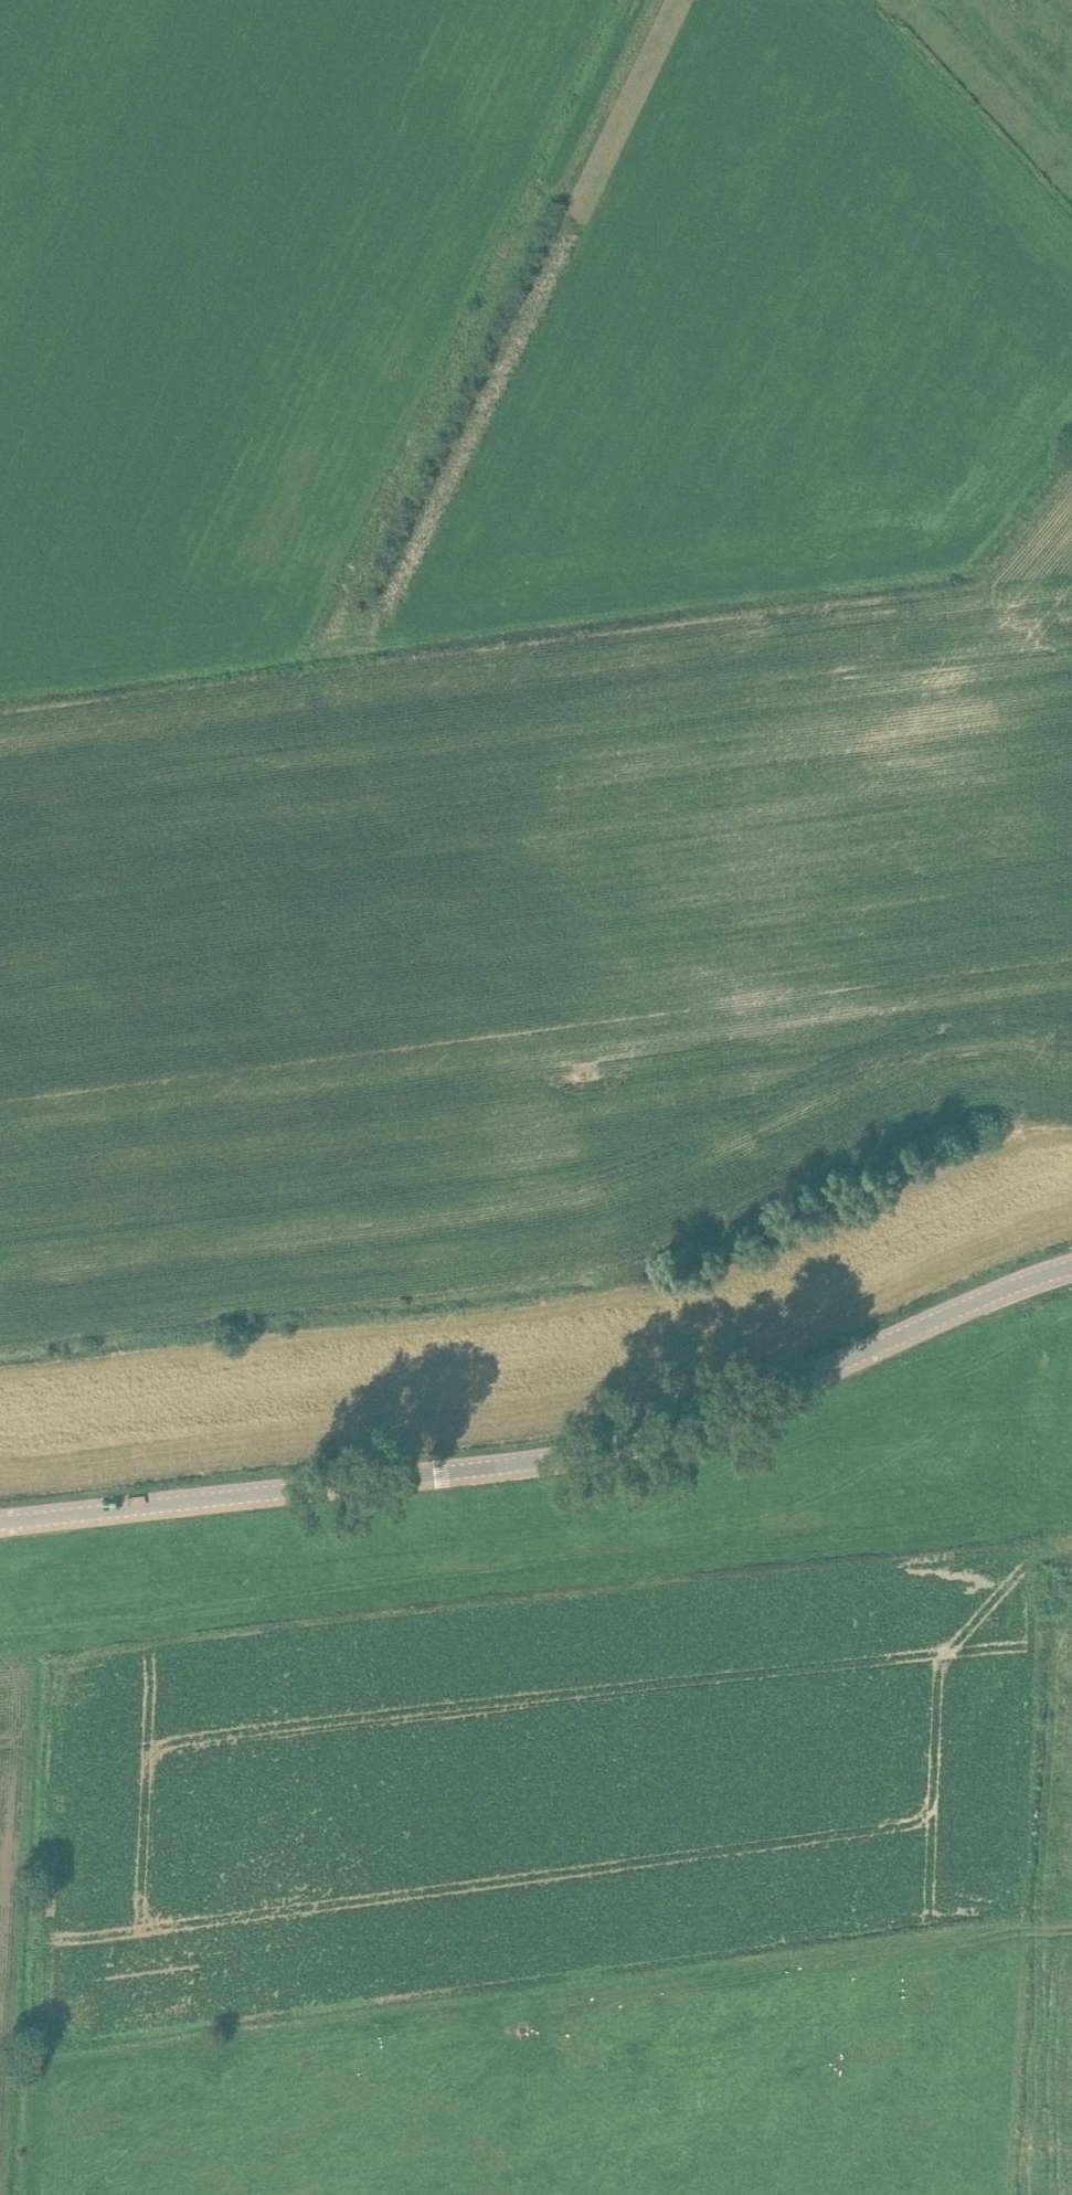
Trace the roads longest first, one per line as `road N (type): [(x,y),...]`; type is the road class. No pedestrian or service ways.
road 1 (secondary): [(0,1525),(407,1481),(689,1426),(1071,1269)]

